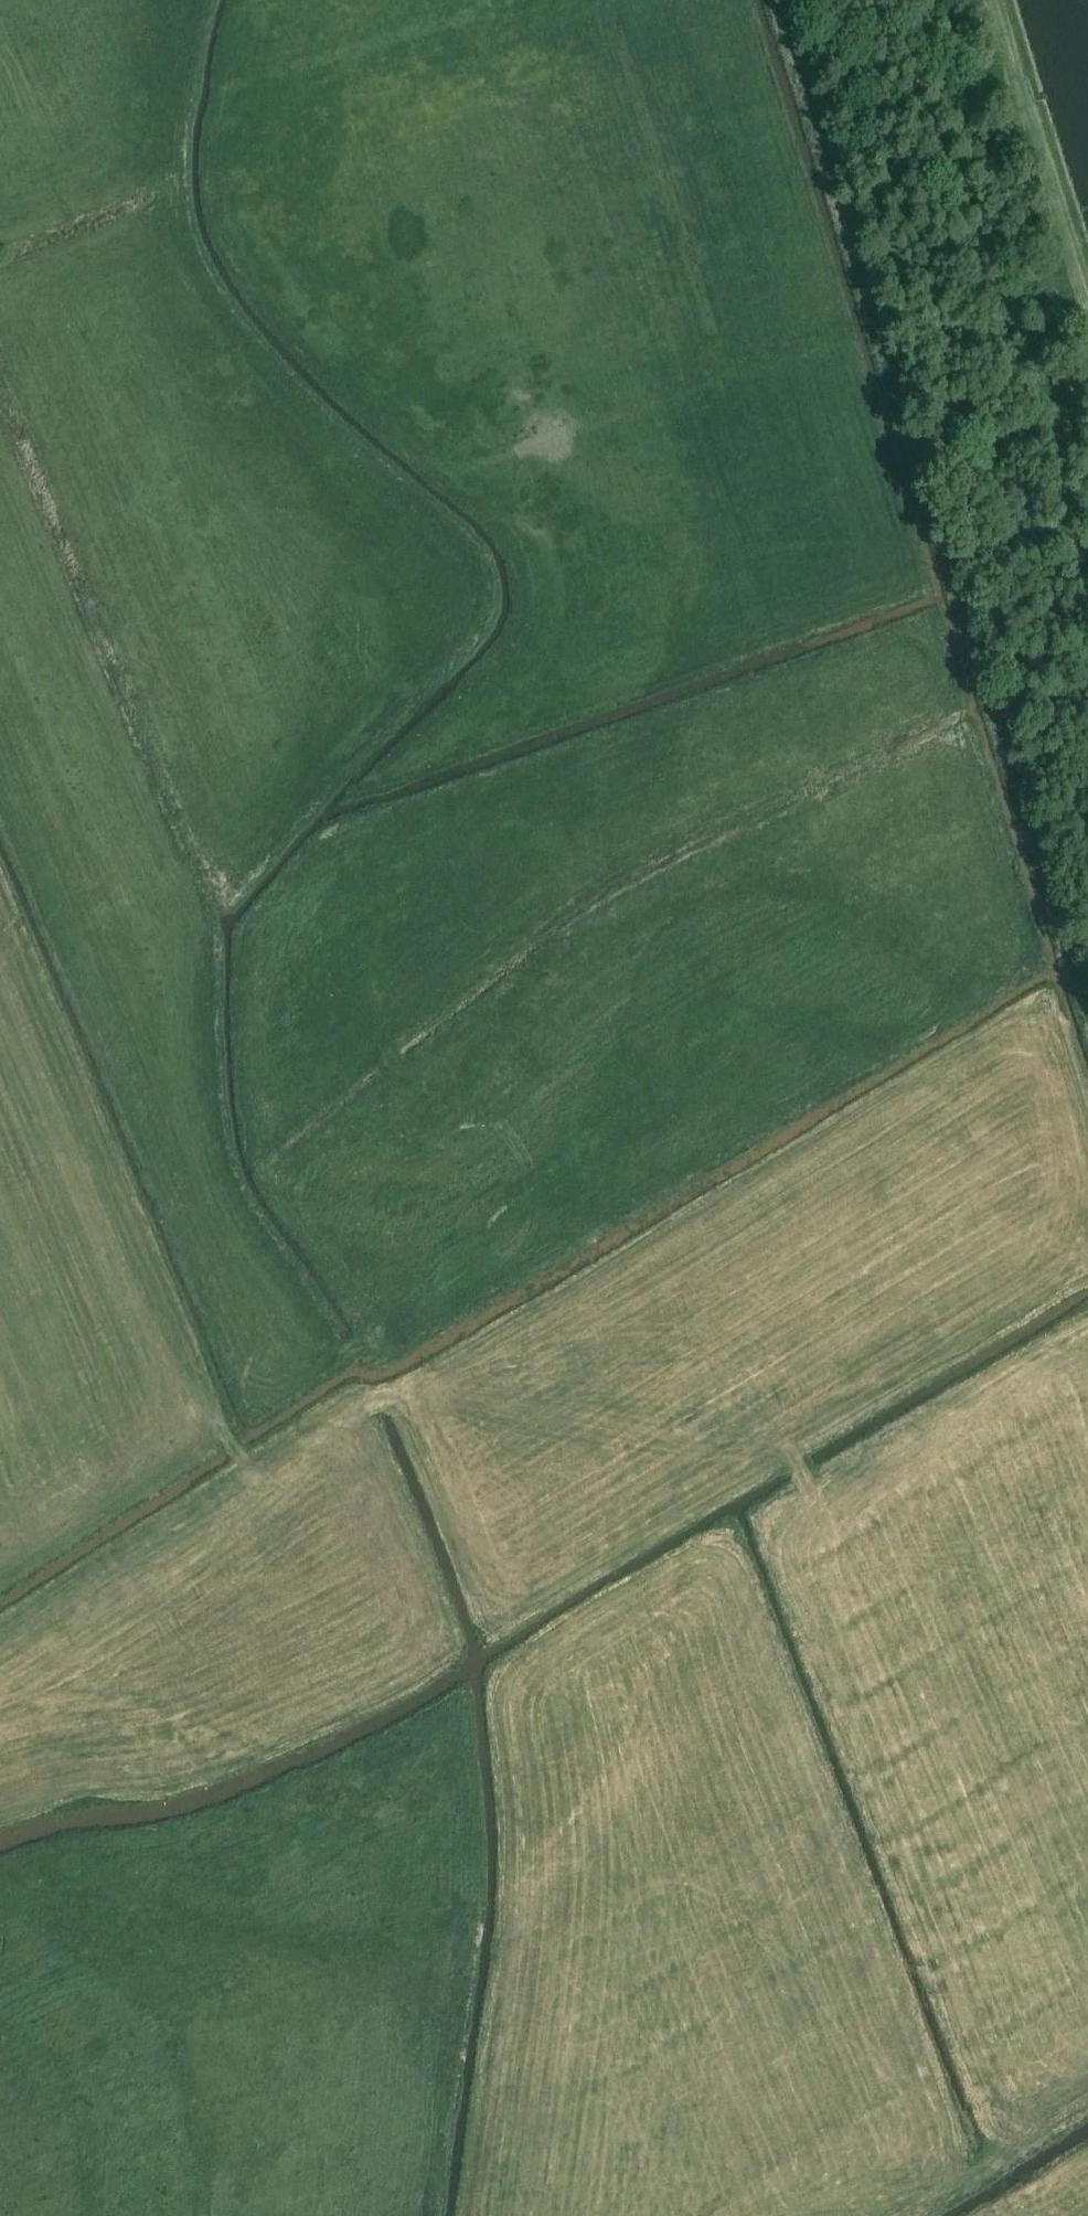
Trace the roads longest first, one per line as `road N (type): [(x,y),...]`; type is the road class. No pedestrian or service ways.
road 1 (track): [(996,0),(1087,302)]

